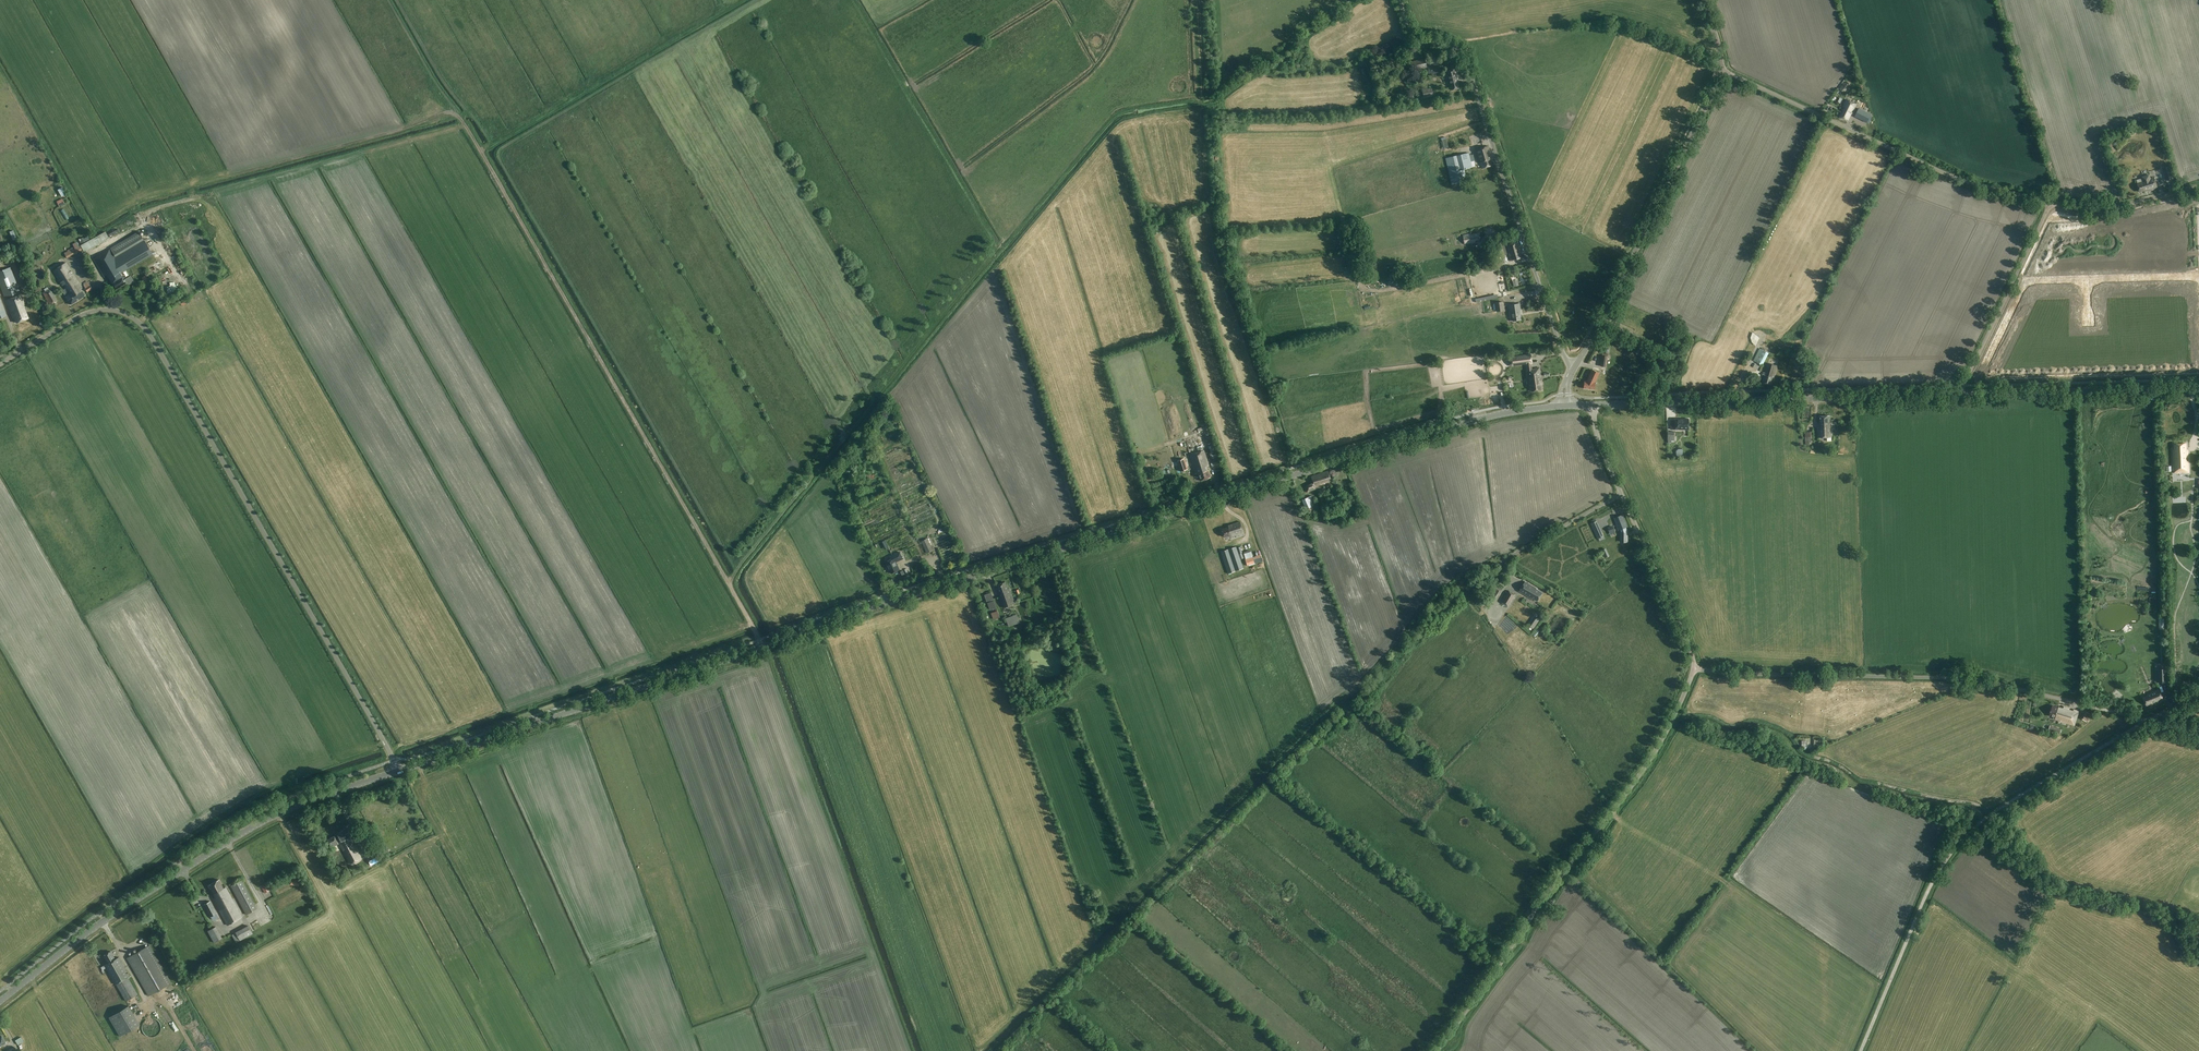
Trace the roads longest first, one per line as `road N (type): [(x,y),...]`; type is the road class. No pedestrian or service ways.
road 1 (tertiary): [(397,772),(922,591),(1439,431),(1564,407)]
road 2 (unclassified): [(393,761),(139,322),(112,310),(88,313),(0,365)]
road 3 (track): [(759,640),(454,113)]
road 4 (tertiary): [(0,1002),(100,922),(239,834),(297,804),(397,772)]
road 5 (unclassified): [(1436,1050),(1638,777),(1694,668)]
road 6 (unclassified): [(2150,720),(1963,678),(1694,668)]
road 7 (unclassified): [(1861,1050),(1932,879),(1957,846),(1995,811),(2150,720)]
road 8 (unclassified): [(1574,369),(1465,62),(1452,45),(1417,42),(1400,0)]
road 9 (track): [(729,582),(998,252)]
road 10 (tertiary): [(1594,405),(1961,395)]
road 11 (unclassified): [(2051,203),(1961,180),(1723,71)]
road 12 (tertiary): [(1574,369),(1723,71)]
road 13 (track): [(454,113),(202,181),(189,199),(154,208)]
road 14 (unclassified): [(1694,668),(1601,447),(1594,405)]
road 15 (tertiary): [(1961,395),(2198,387)]
road 16 (unclassified): [(1961,395),(2051,203)]
road 17 (track): [(1810,742),(1809,755),(1856,779),(1977,803),(1992,814)]
road 18 (unclassified): [(2198,187),(2107,208),(2051,203)]

